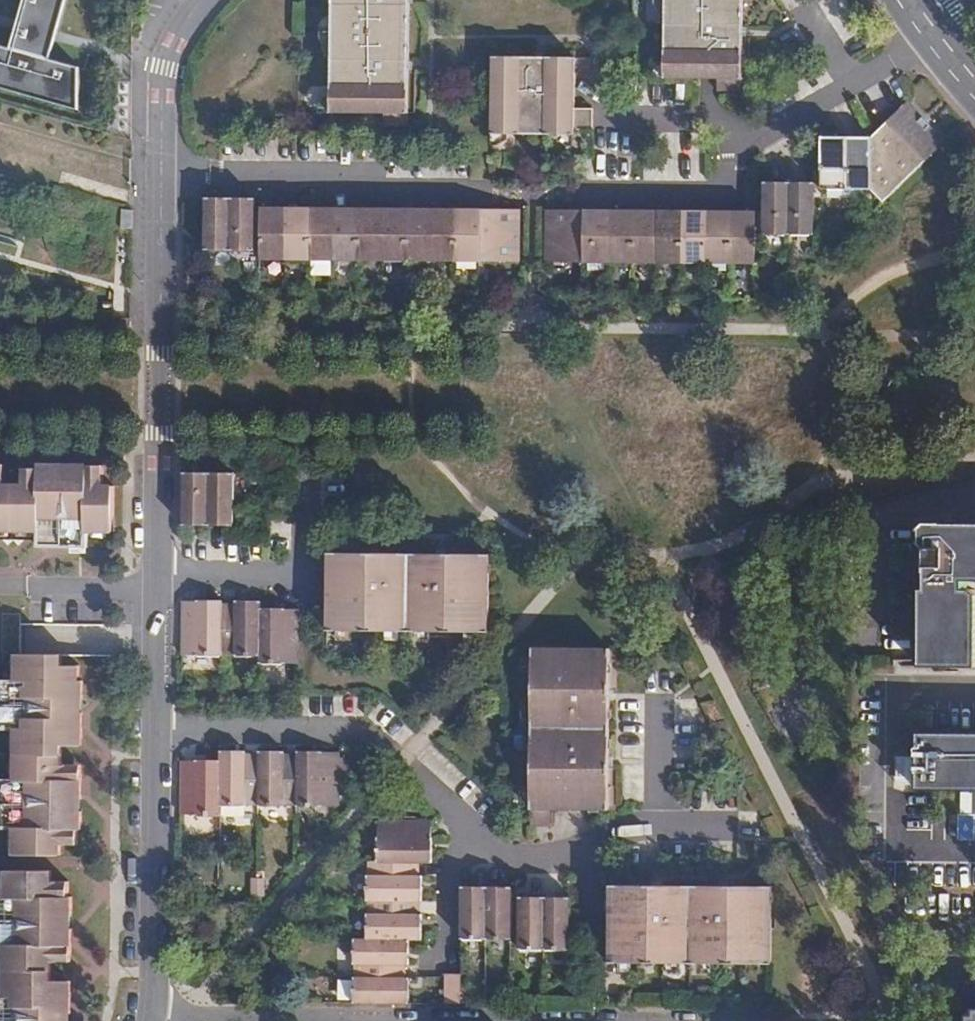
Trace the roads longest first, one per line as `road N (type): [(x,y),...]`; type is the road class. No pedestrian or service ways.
road 1 (residential): [(150,1020),(158,969),(162,97),(173,43),(204,0)]
road 2 (tertiary): [(891,0),(974,109)]

